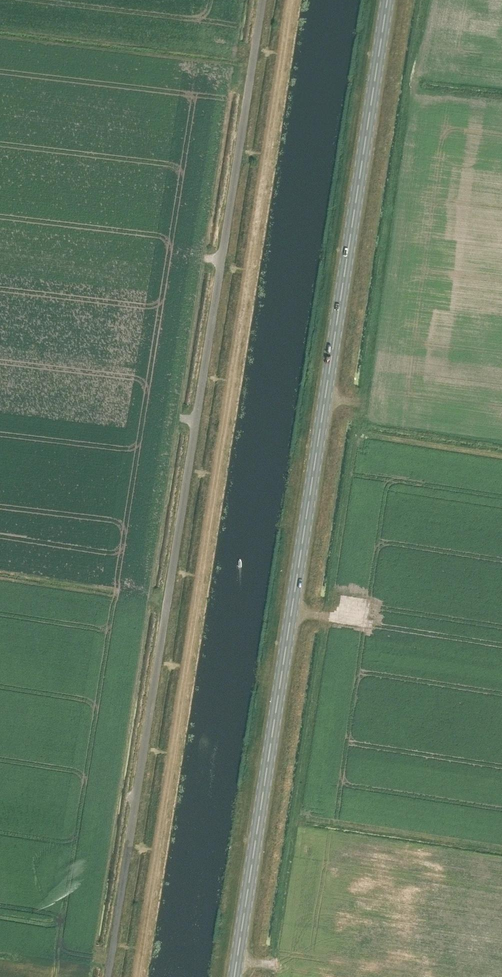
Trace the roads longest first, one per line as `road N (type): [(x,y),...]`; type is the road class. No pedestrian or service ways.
road 1 (unclassified): [(108,976),(262,0)]
road 2 (secondary): [(234,976),(387,0)]

